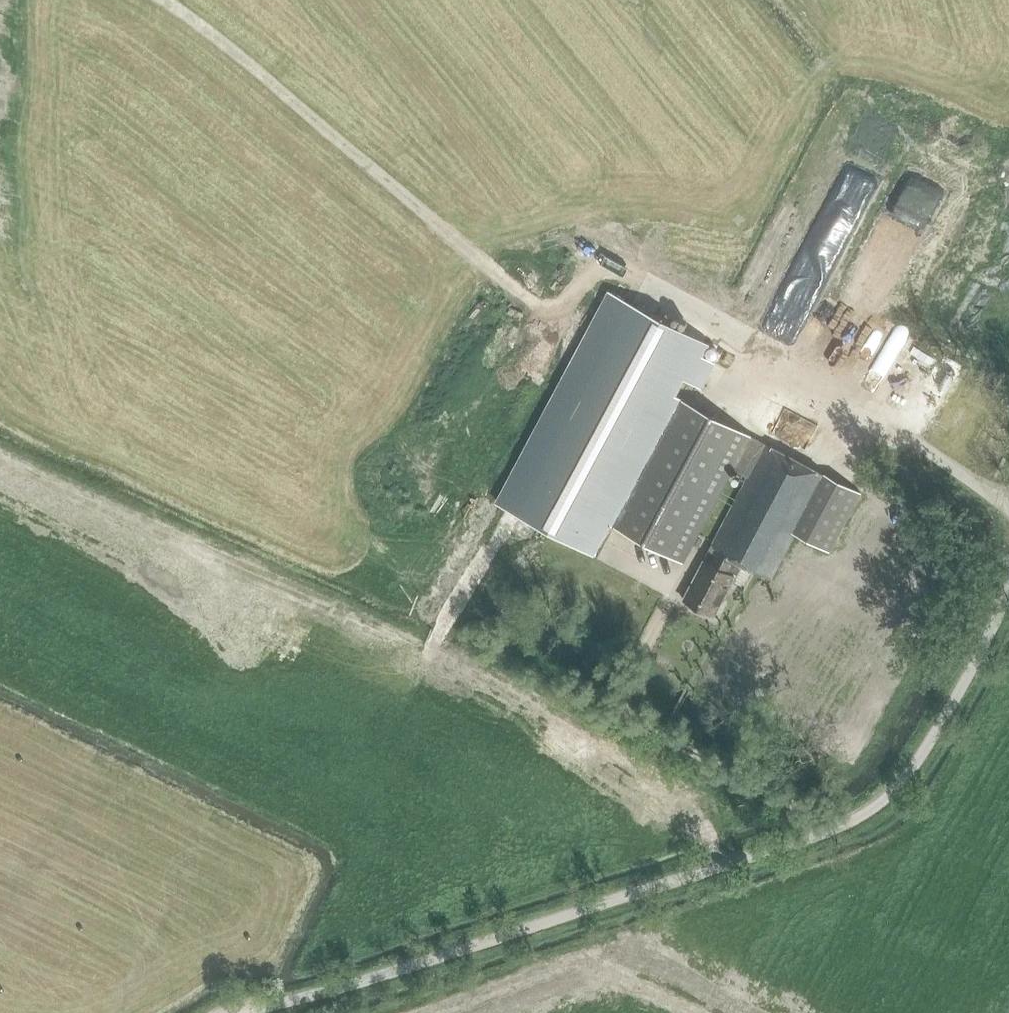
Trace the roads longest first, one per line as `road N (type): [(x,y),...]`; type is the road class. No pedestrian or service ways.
road 1 (unclassified): [(237,1012),(821,833),(867,812),(937,730),(1008,587)]
road 2 (track): [(821,833),(779,793),(655,733),(628,711),(622,697),(670,601)]

